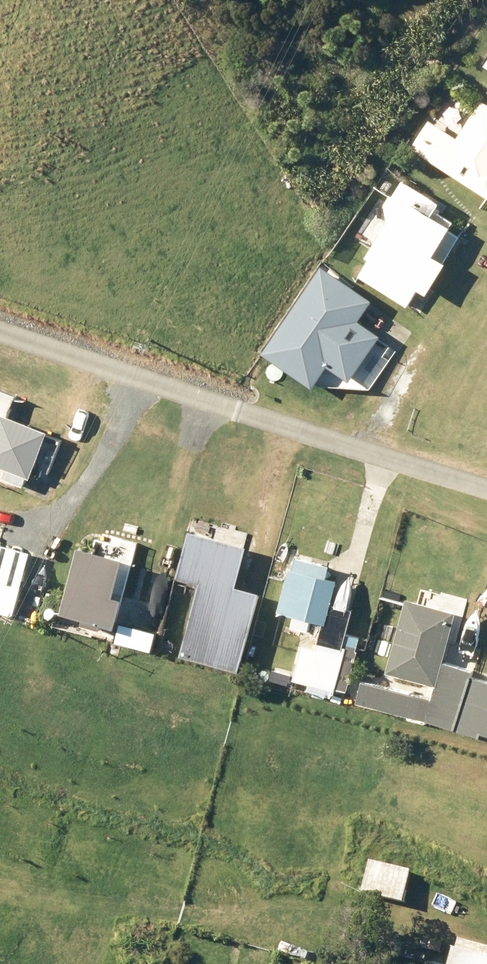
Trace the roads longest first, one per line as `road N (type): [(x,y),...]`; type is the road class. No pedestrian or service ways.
road 1 (residential): [(0,328),(486,485)]

